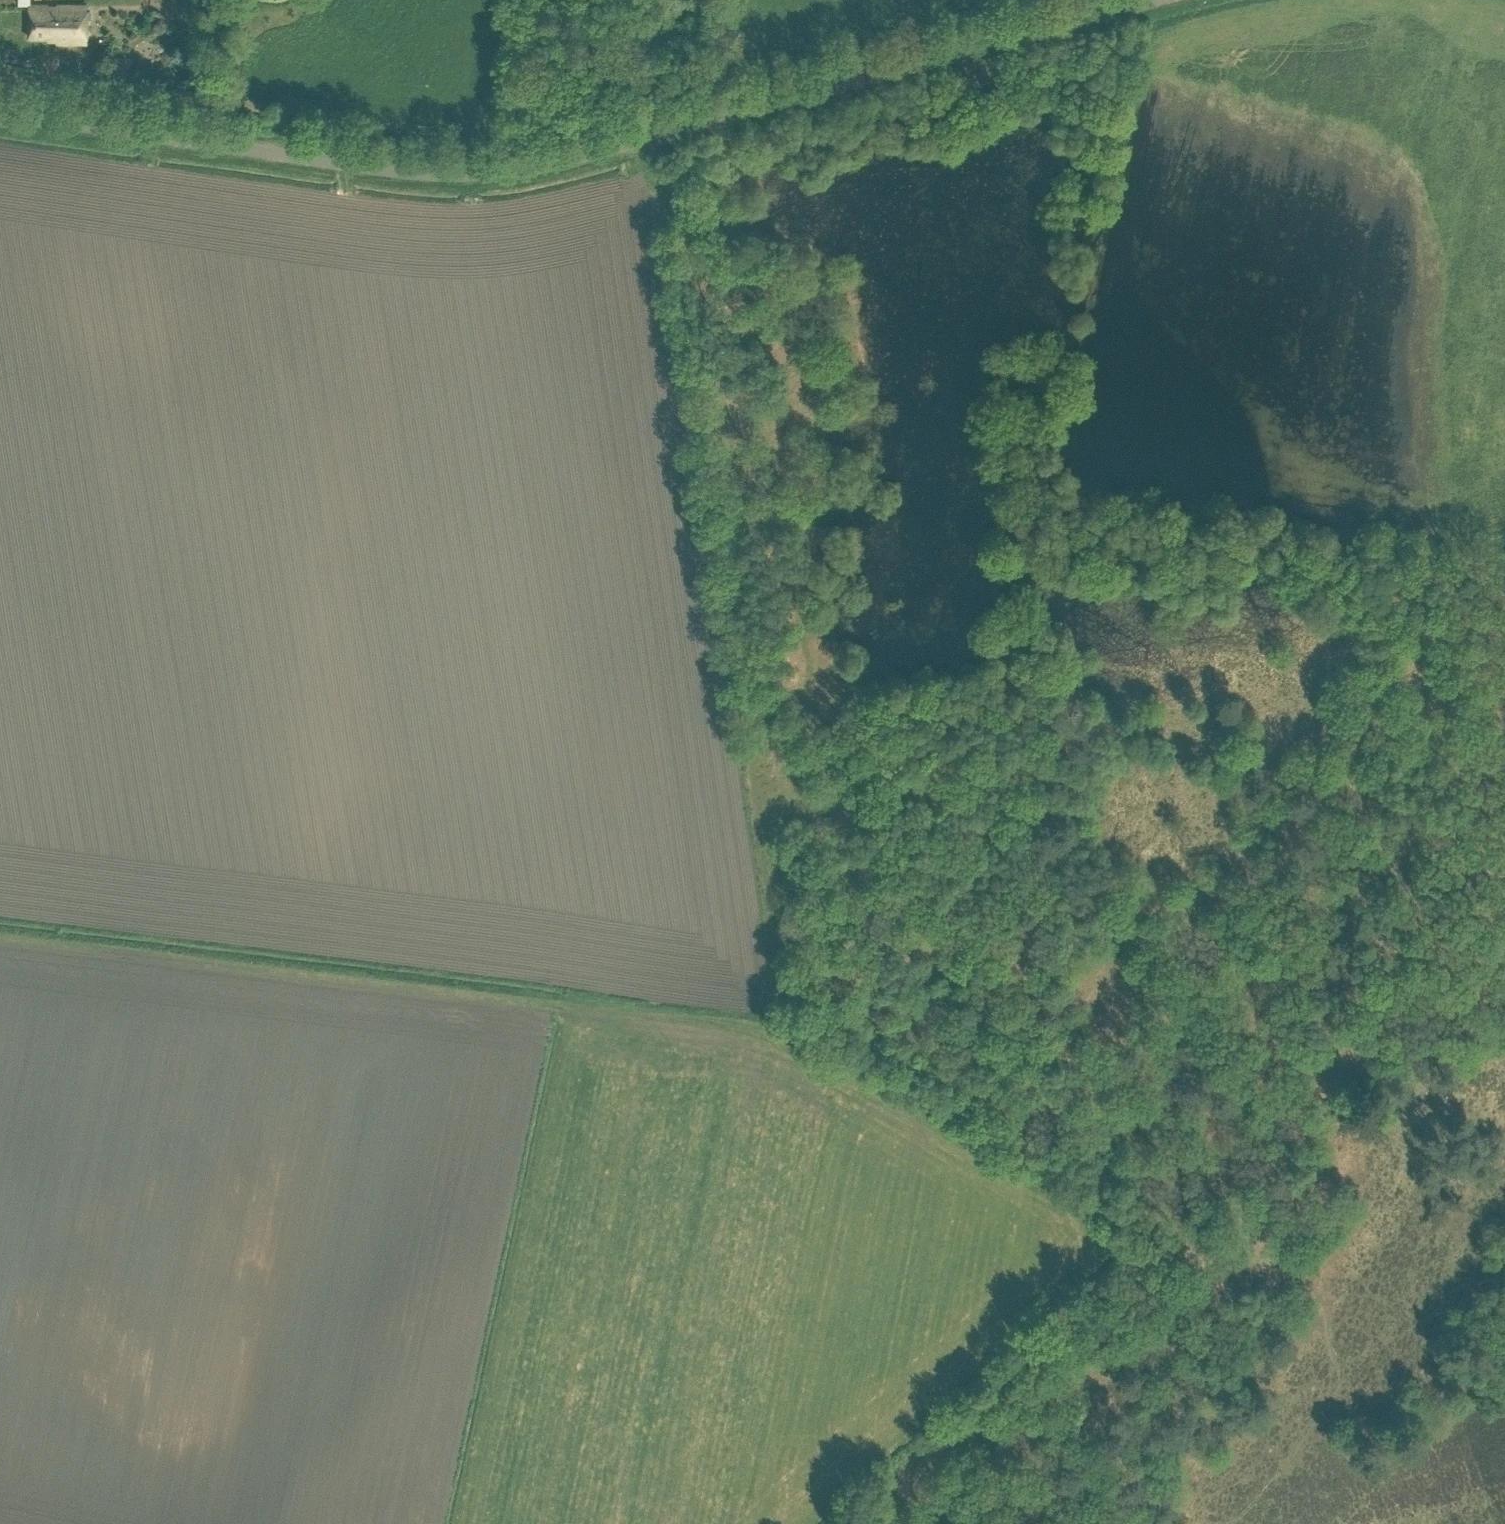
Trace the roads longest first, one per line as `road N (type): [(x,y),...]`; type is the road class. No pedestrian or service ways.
road 1 (unclassified): [(0,111),(385,167),(486,169),(582,153),(1140,0)]

